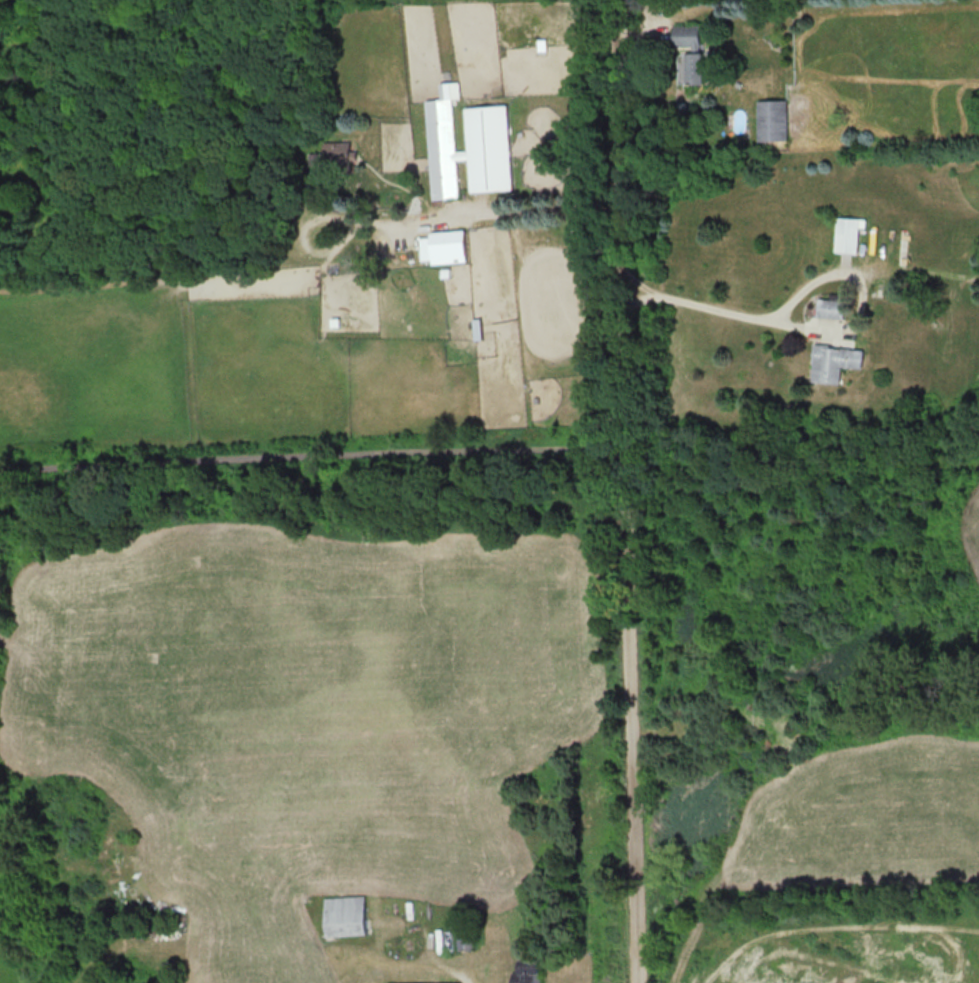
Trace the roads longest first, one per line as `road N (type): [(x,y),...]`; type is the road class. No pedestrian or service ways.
road 1 (residential): [(614,0),(637,982)]

